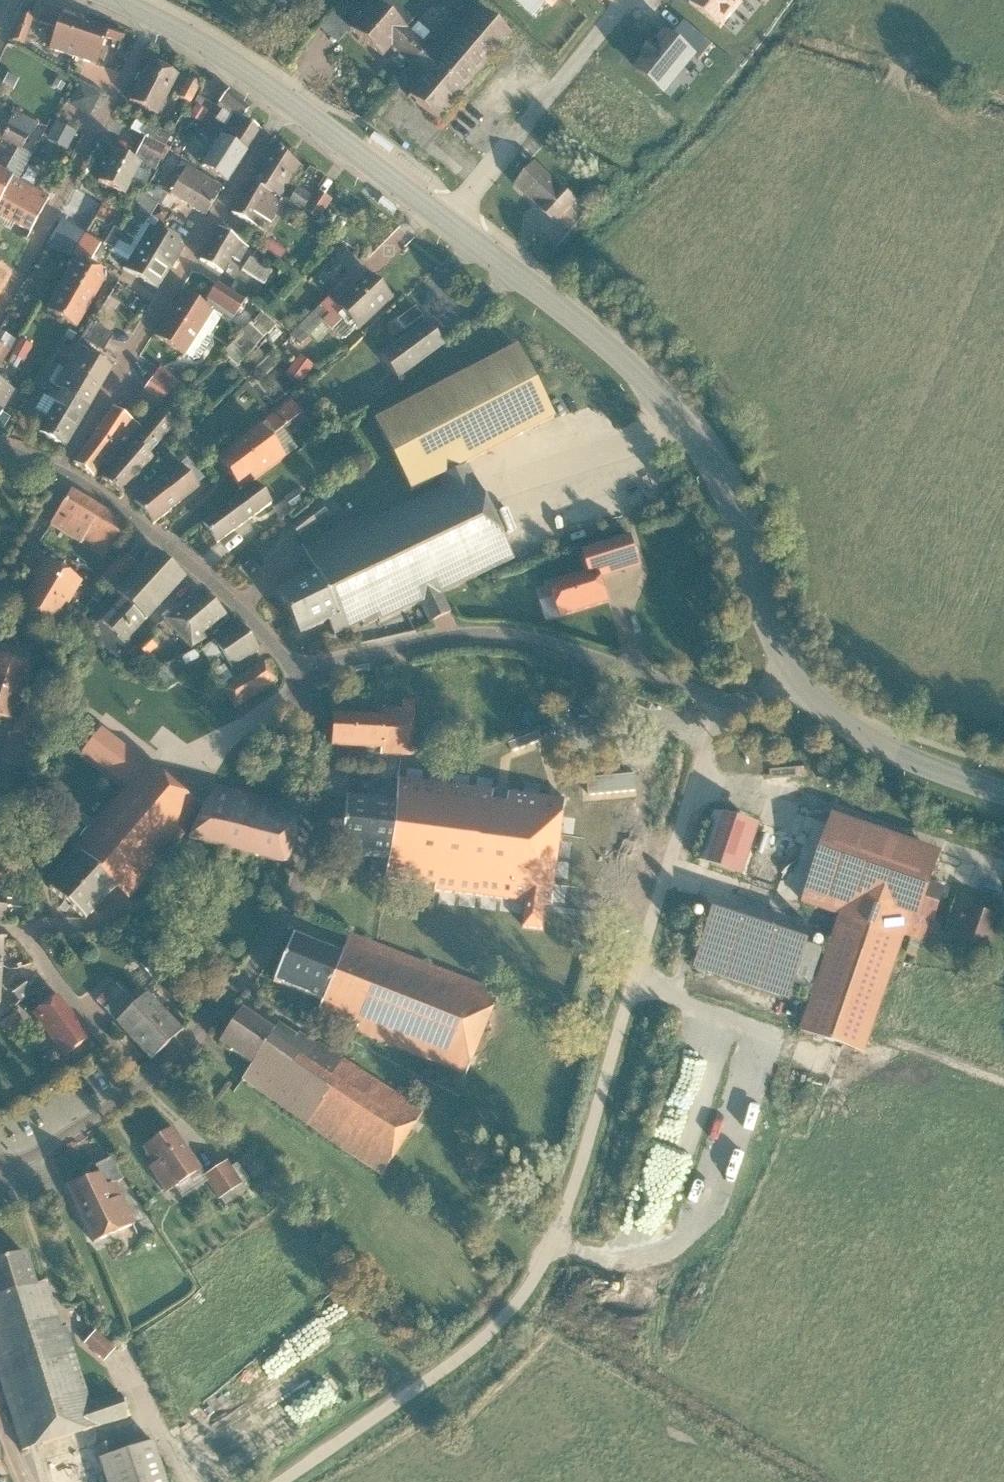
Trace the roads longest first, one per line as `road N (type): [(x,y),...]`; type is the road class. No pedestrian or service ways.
road 1 (residential): [(284,1481),(486,1340),(549,1258),(729,706)]
road 2 (secondary): [(450,223),(589,329),(698,441),(725,497),(785,679)]
road 3 (residential): [(303,674),(319,781),(314,829),(287,914),(240,989),(144,1086)]
road 4 (residential): [(303,674),(432,640),(502,636),(729,706)]
road 5 (residential): [(289,104),(63,476)]
road 6 (residential): [(158,21),(0,297)]
road 7 (residential): [(63,476),(195,563),(303,674)]
road 8 (residential): [(628,0),(450,223)]
road 9 (secondary): [(785,679),(825,715),(914,762),(1003,795)]
road 10 (track): [(797,1055),(880,1083),(890,1043),(1003,1084)]
road 11 (residential): [(0,929),(27,938),(144,1086)]
road 12 (secondary): [(289,104),(450,223)]
road 13 (residential): [(144,1086),(0,1174)]
road 14 (secondary): [(158,21),(289,104)]
road 15 (residential): [(63,476),(0,591)]

